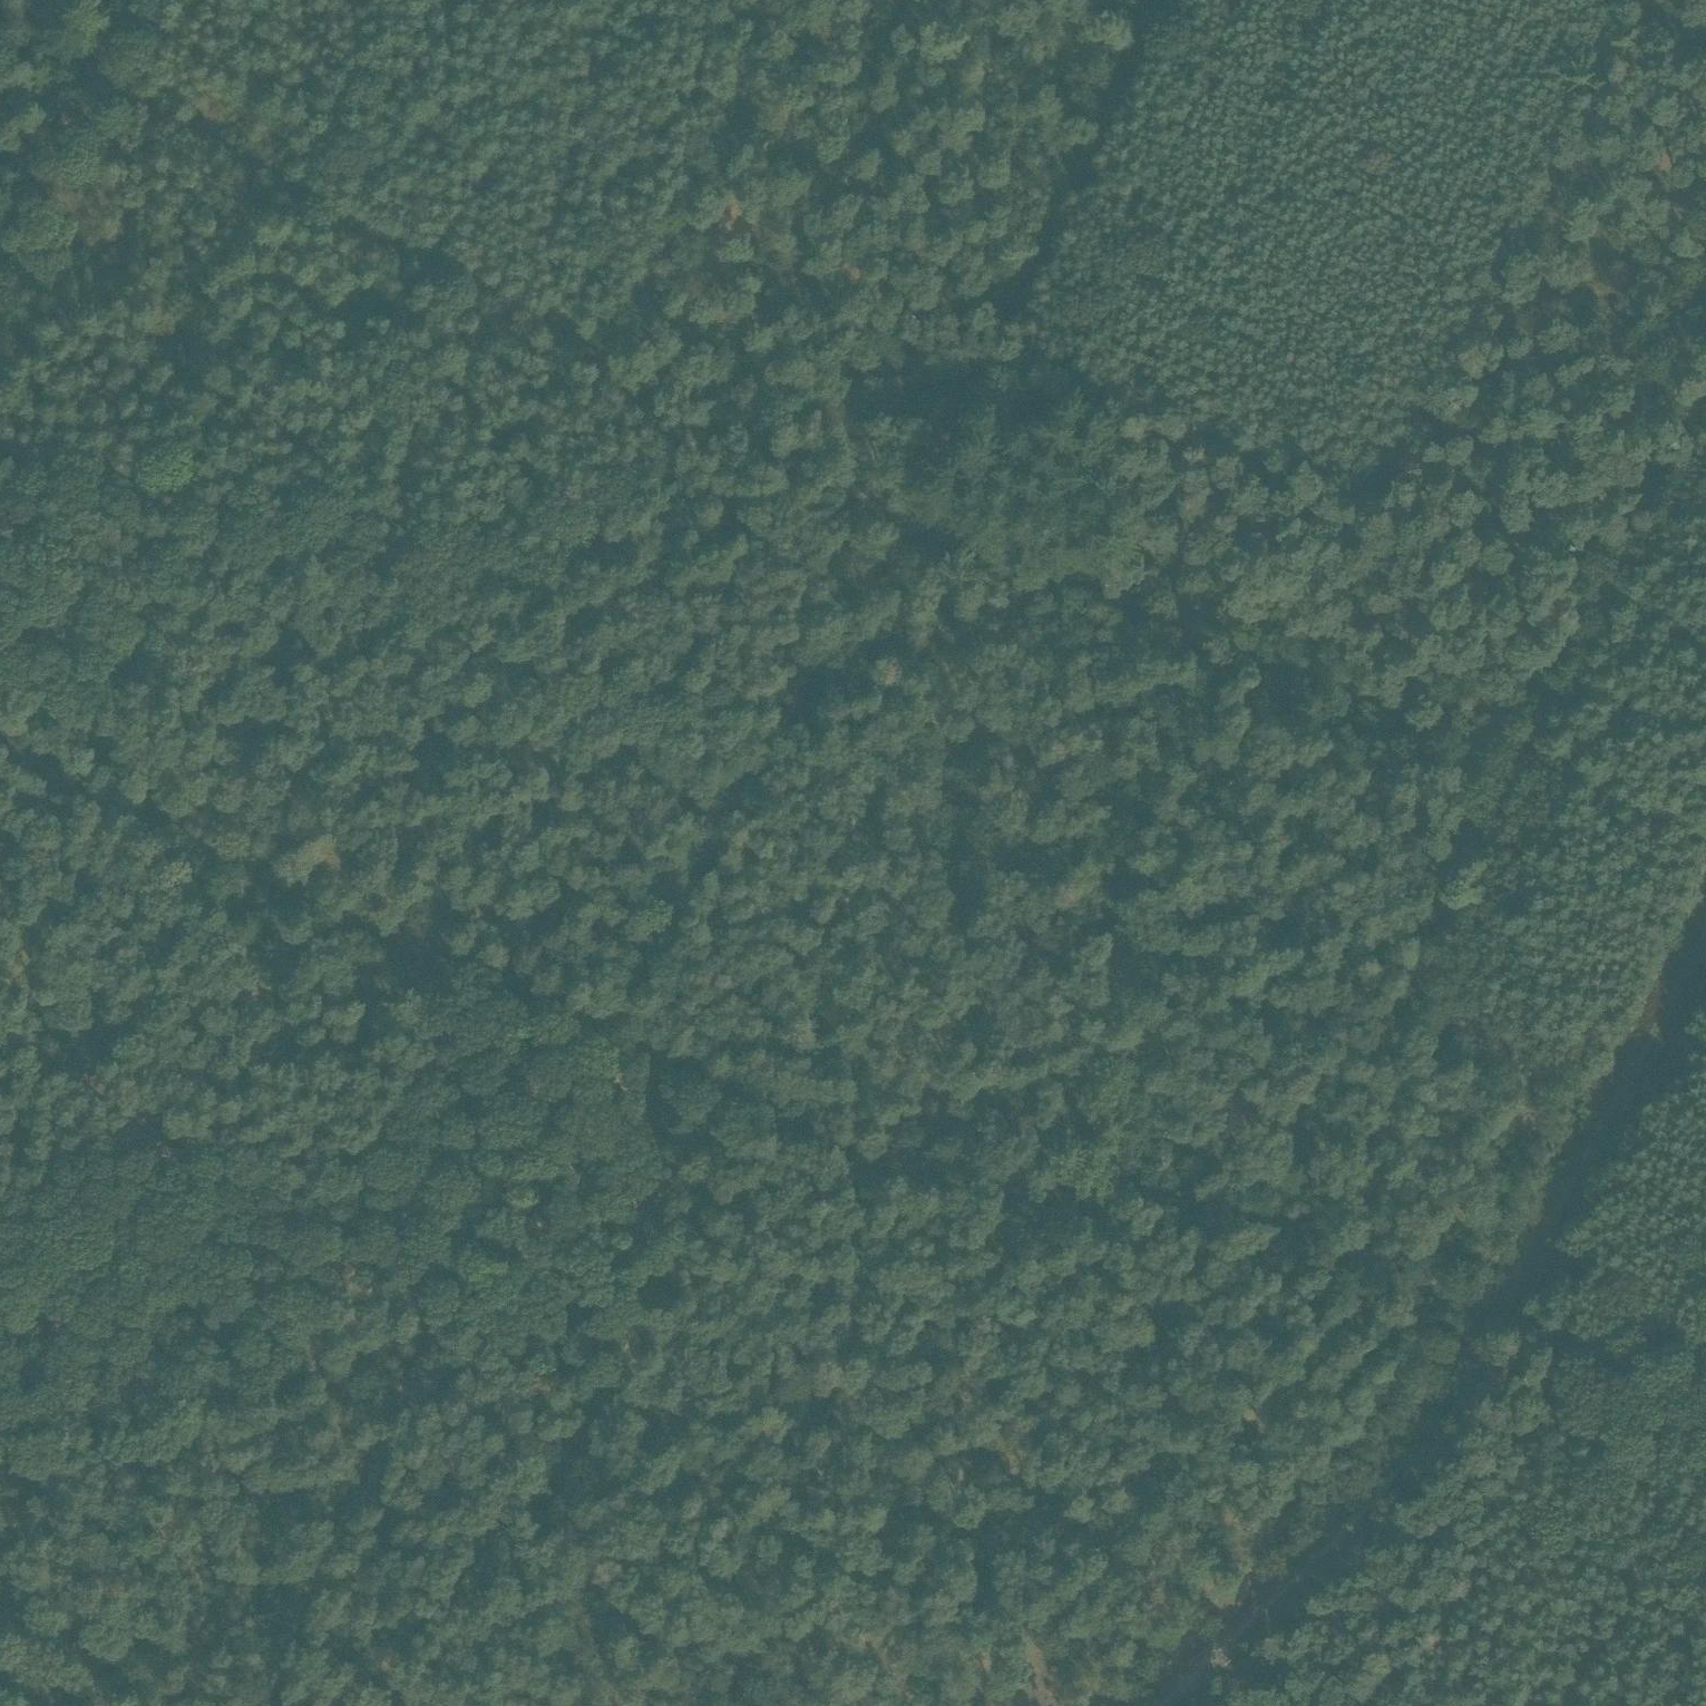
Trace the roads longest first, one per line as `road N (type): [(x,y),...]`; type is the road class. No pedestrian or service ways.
road 1 (track): [(1171,0),(917,492)]
road 2 (track): [(1485,1329),(1311,1571),(1240,1653),(1158,1705)]
road 3 (track): [(1705,942),(1485,1329)]
road 4 (track): [(0,241),(88,70)]

